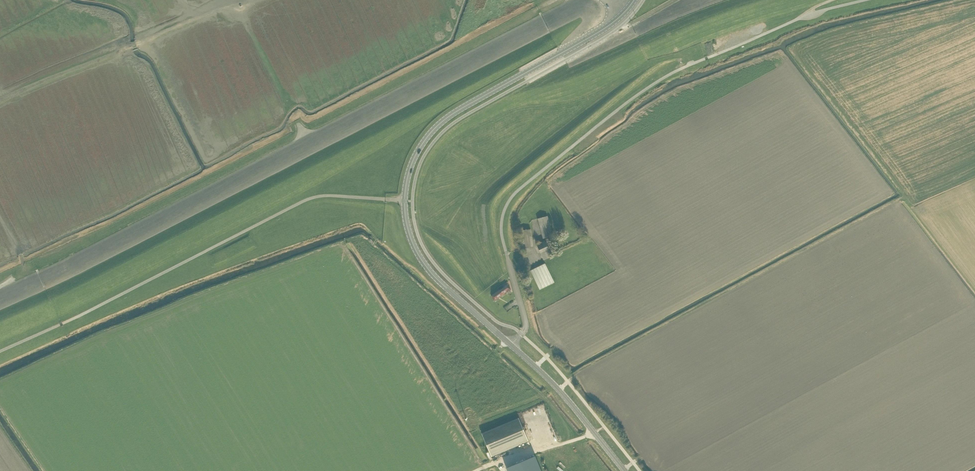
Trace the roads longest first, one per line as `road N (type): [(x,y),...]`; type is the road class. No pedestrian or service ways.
road 1 (primary): [(511,345),(416,250),(405,210),(409,170),(440,122),(604,29),(634,0)]
road 2 (primary): [(625,470),(511,345)]

